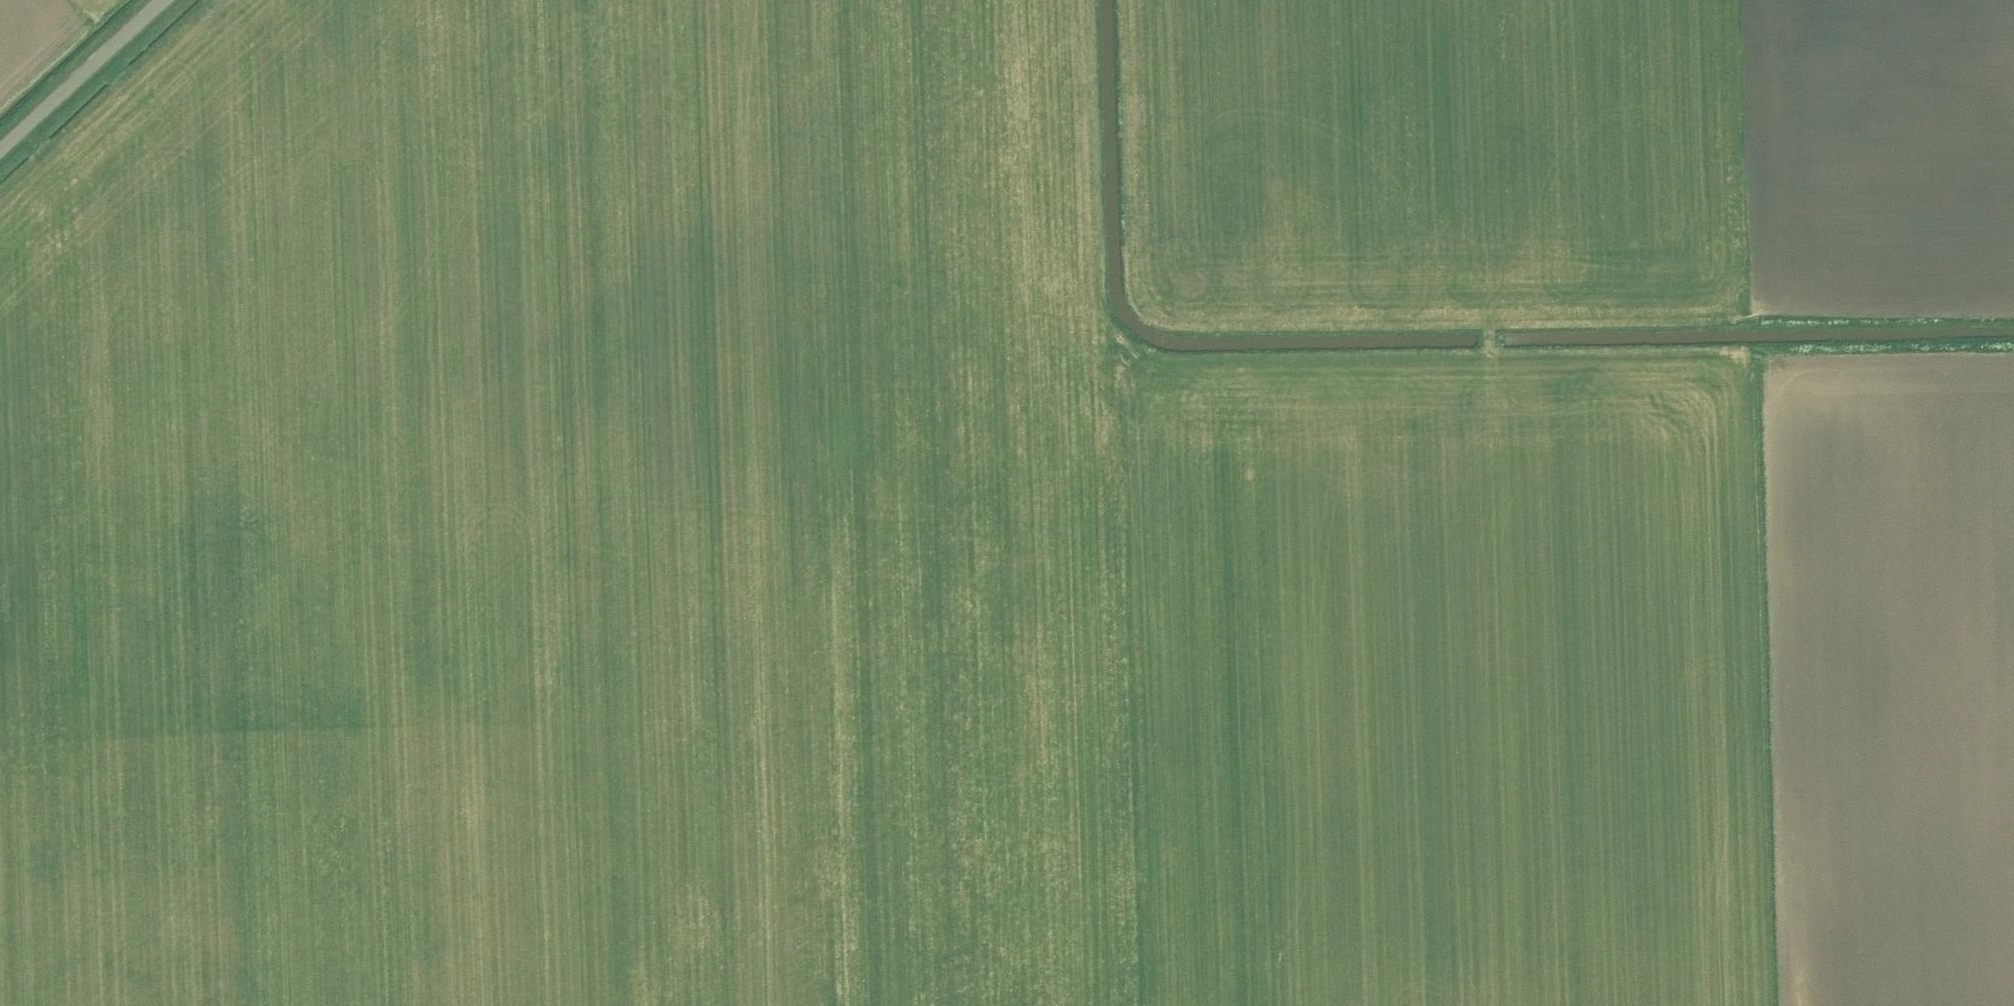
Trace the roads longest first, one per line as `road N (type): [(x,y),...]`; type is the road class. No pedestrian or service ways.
road 1 (unclassified): [(0,148),(160,0)]

